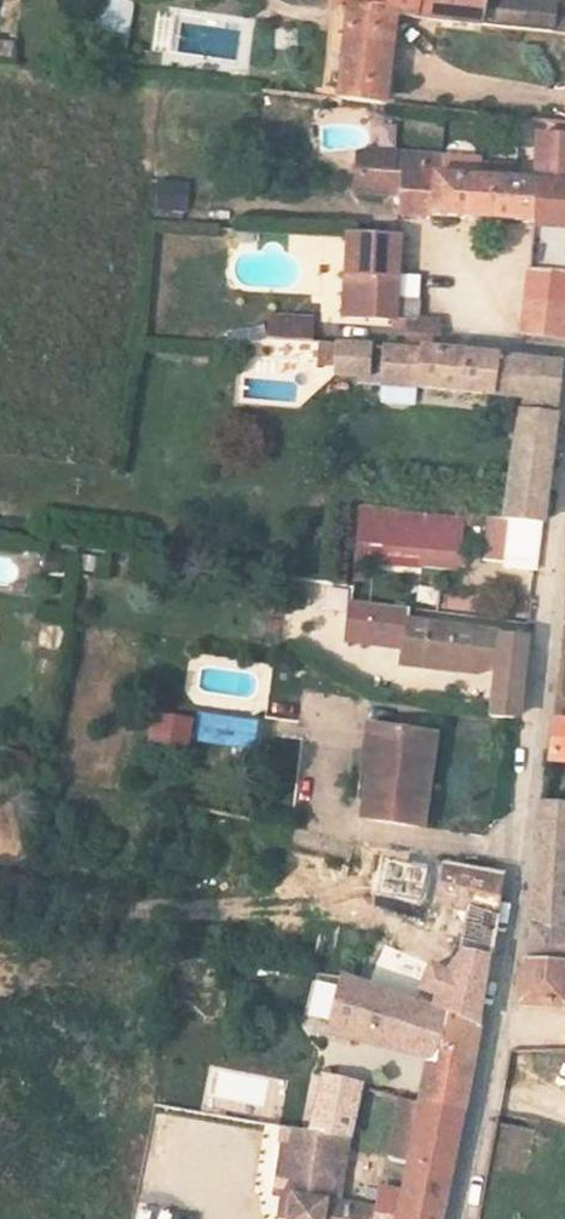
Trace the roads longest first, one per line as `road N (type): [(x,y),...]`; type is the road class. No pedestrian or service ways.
road 1 (residential): [(462,1218),(496,1030),(564,472)]

